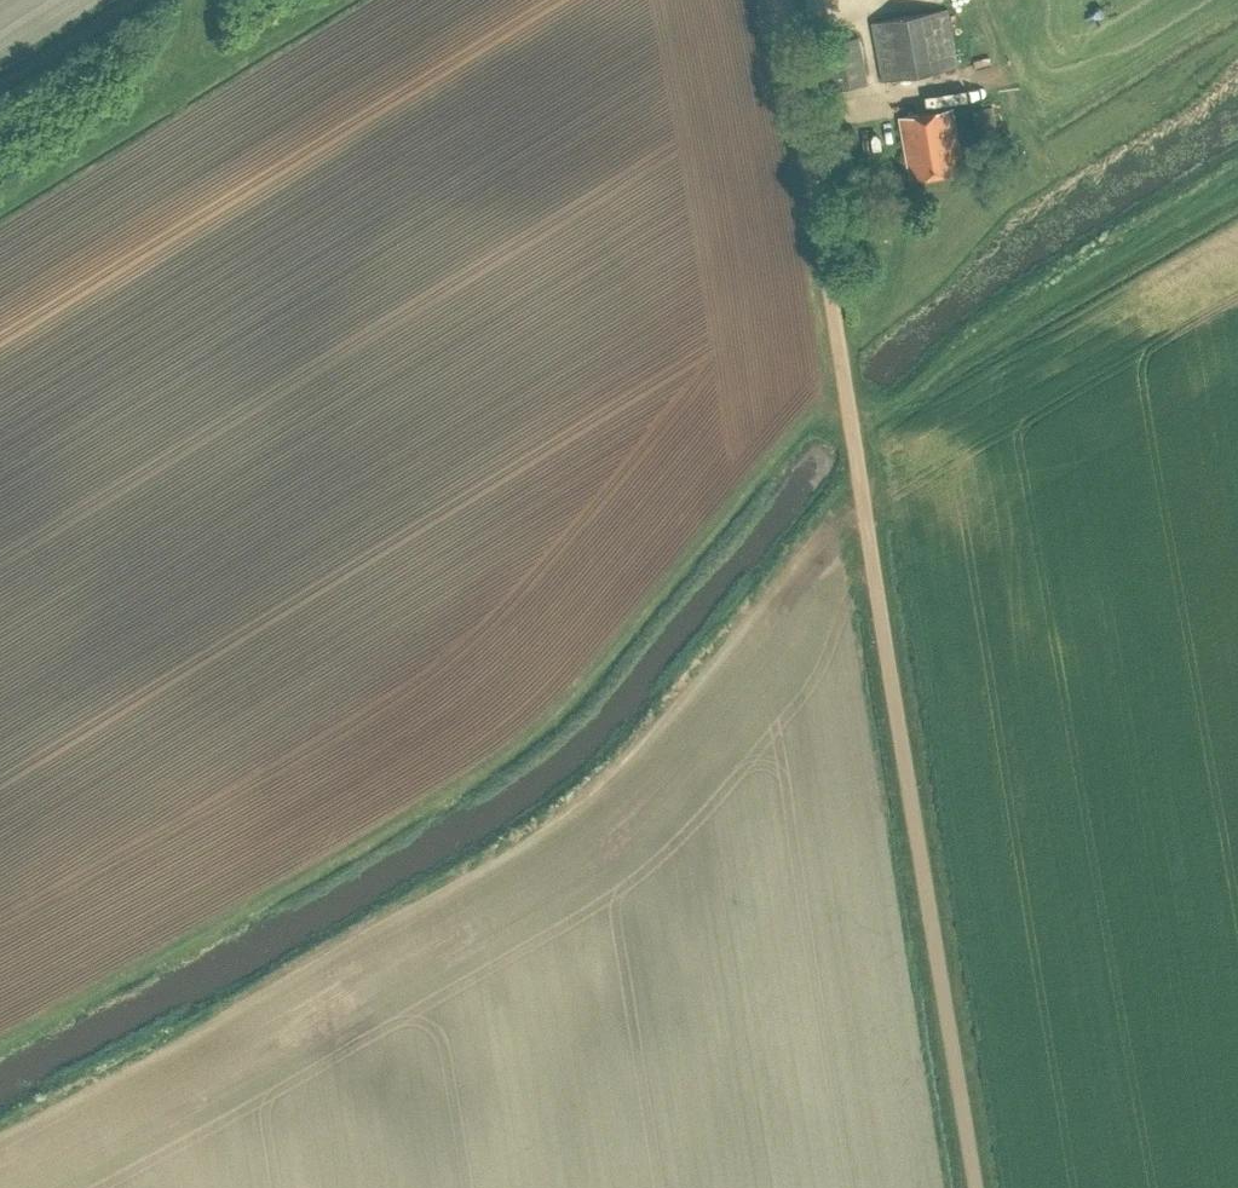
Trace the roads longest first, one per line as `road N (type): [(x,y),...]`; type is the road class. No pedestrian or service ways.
road 1 (unclassified): [(978,1187),(780,0)]

